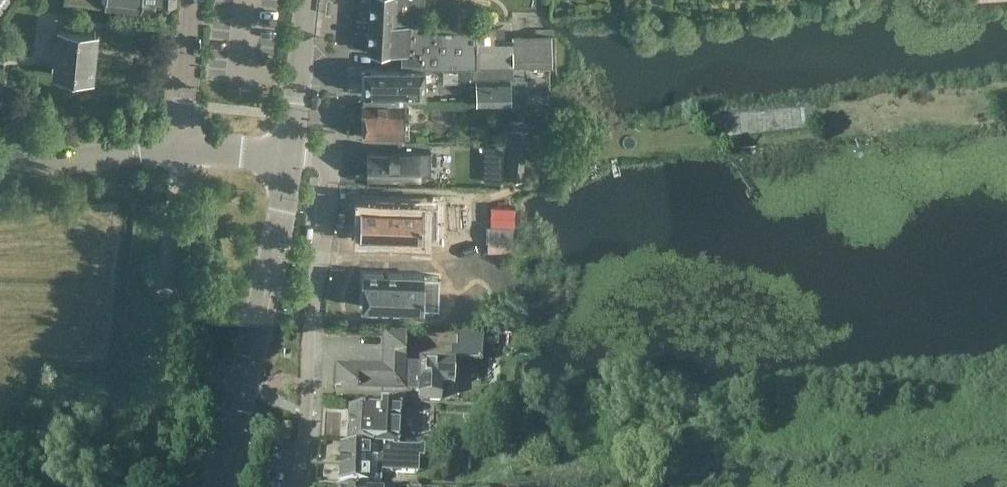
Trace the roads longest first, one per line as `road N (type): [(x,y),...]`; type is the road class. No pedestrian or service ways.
road 1 (secondary): [(219,486),(292,156)]
road 2 (residential): [(311,325),(330,160),(292,156)]
road 3 (unclassified): [(0,167),(183,145)]
road 4 (secondary): [(292,156),(310,0)]
road 5 (unclassified): [(183,145),(193,0)]
road 6 (residential): [(296,486),(310,342)]

